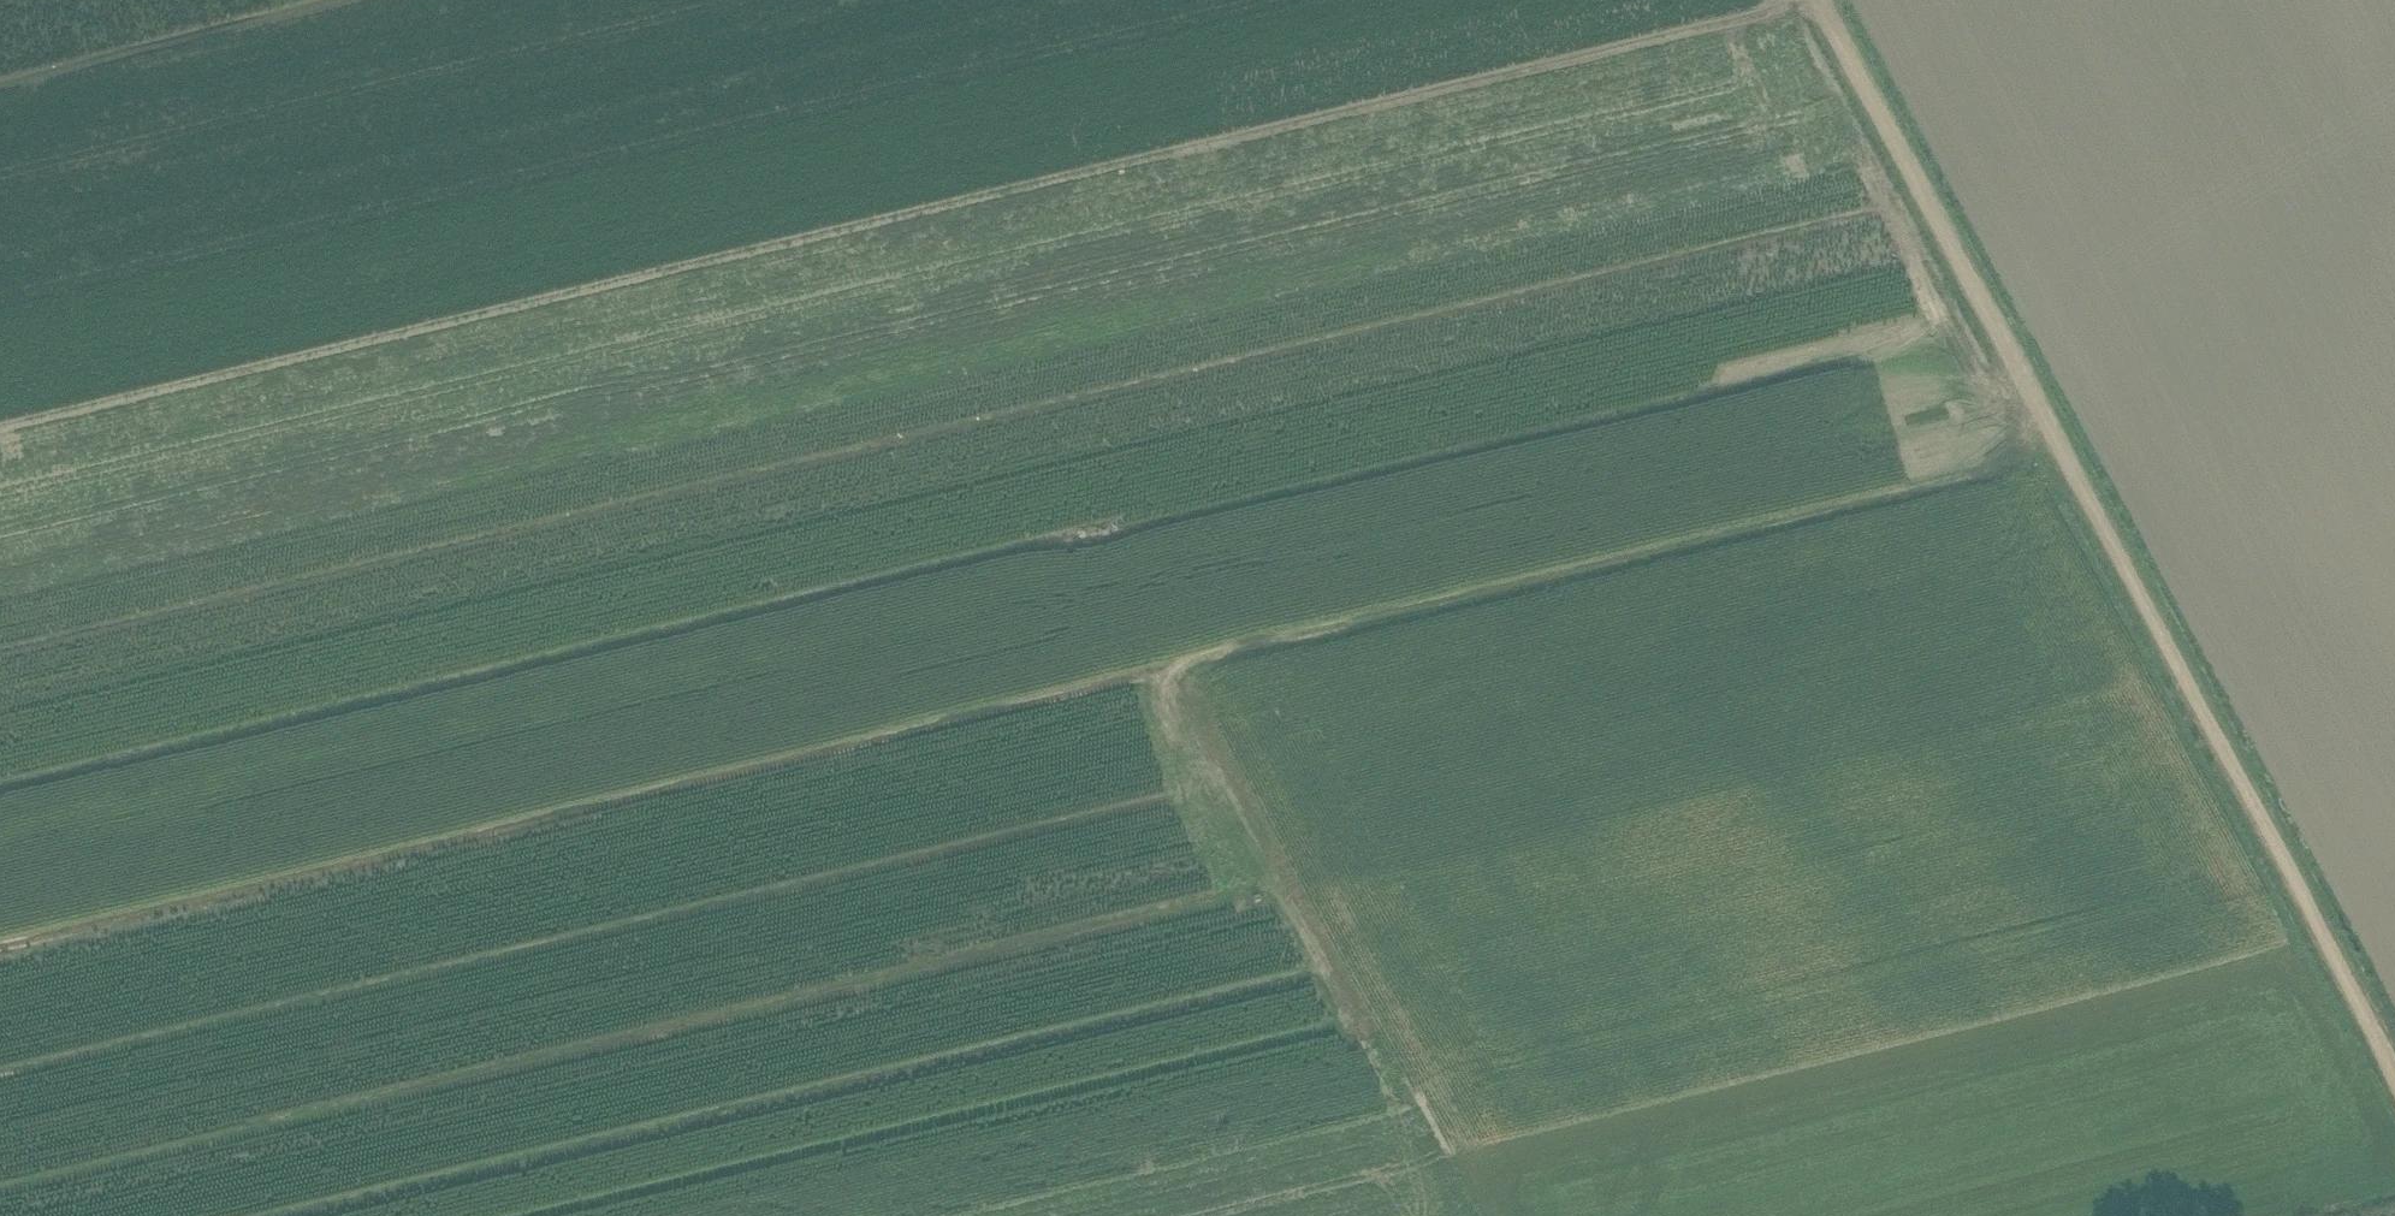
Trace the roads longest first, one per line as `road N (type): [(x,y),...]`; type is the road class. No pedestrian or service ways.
road 1 (track): [(1819,0),(2394,1078)]

